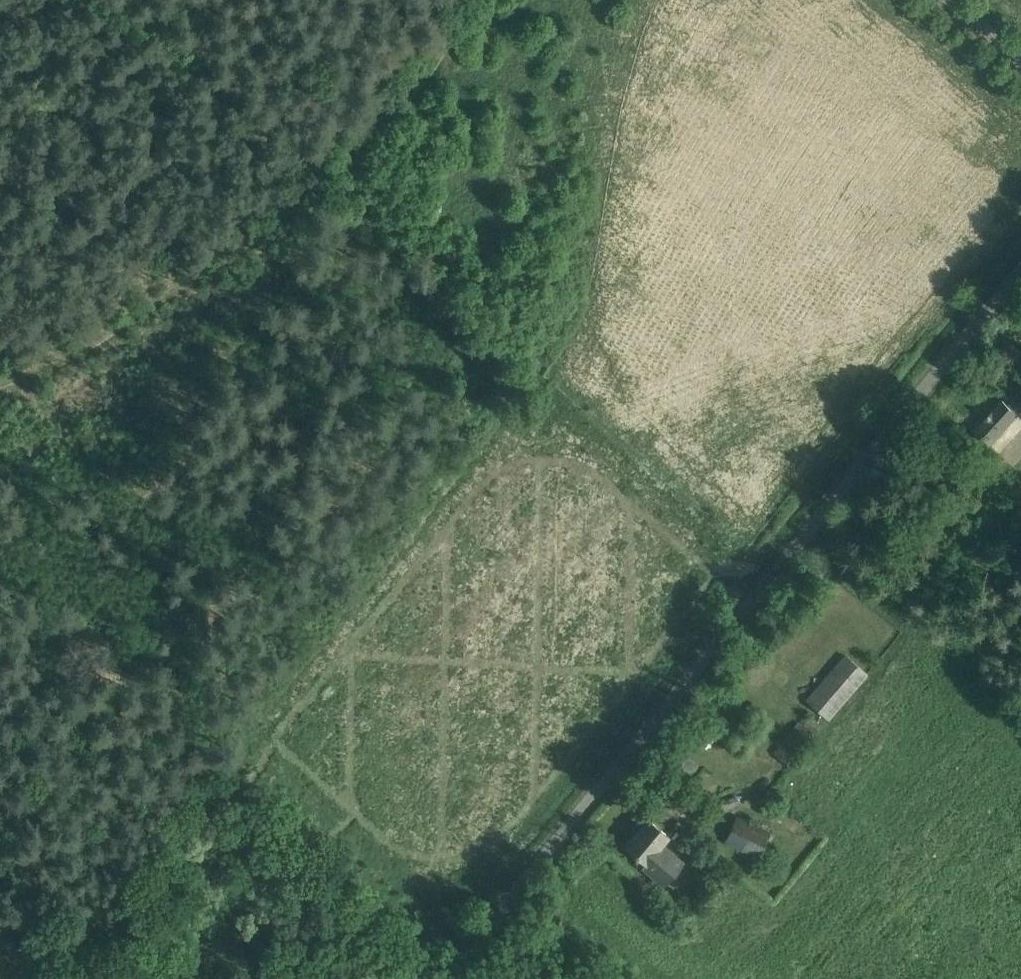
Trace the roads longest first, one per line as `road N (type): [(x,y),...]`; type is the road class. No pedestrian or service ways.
road 1 (unclassified): [(446,978),(1020,267)]
road 2 (track): [(453,0),(261,236),(79,347),(0,379)]

